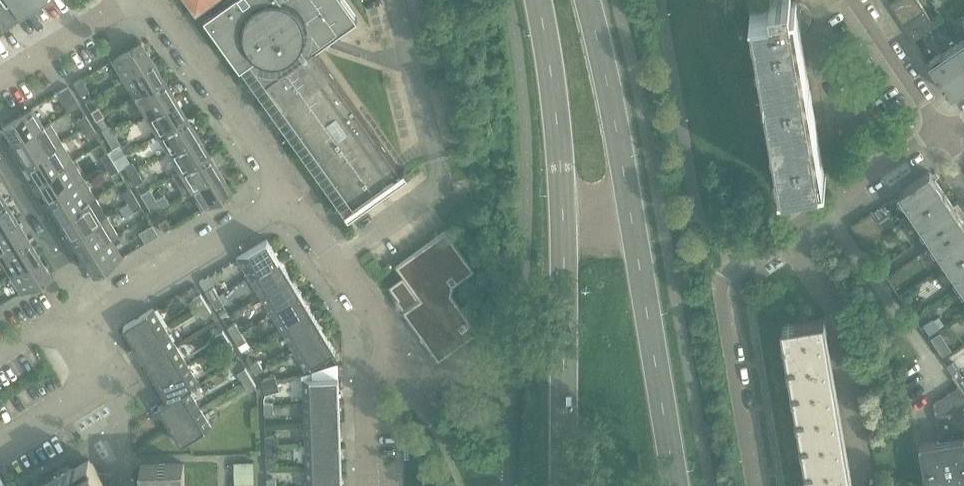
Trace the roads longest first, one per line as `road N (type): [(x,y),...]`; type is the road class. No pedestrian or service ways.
road 1 (primary): [(682,485),(636,188),(591,0)]
road 2 (primary): [(542,0),(565,183),(565,485)]
road 3 (residential): [(751,485),(719,278),(944,133)]
road 4 (residential): [(366,485),(363,405),(382,338),(287,195)]
road 5 (residential): [(287,195),(147,0)]
road 6 (residential): [(98,317),(287,195)]
road 7 (residential): [(944,133),(855,0)]
road 8 (residential): [(0,75),(119,0)]
road 9 (residential): [(127,485),(122,407),(92,367)]
road 10 (residential): [(0,447),(69,405),(92,367)]

